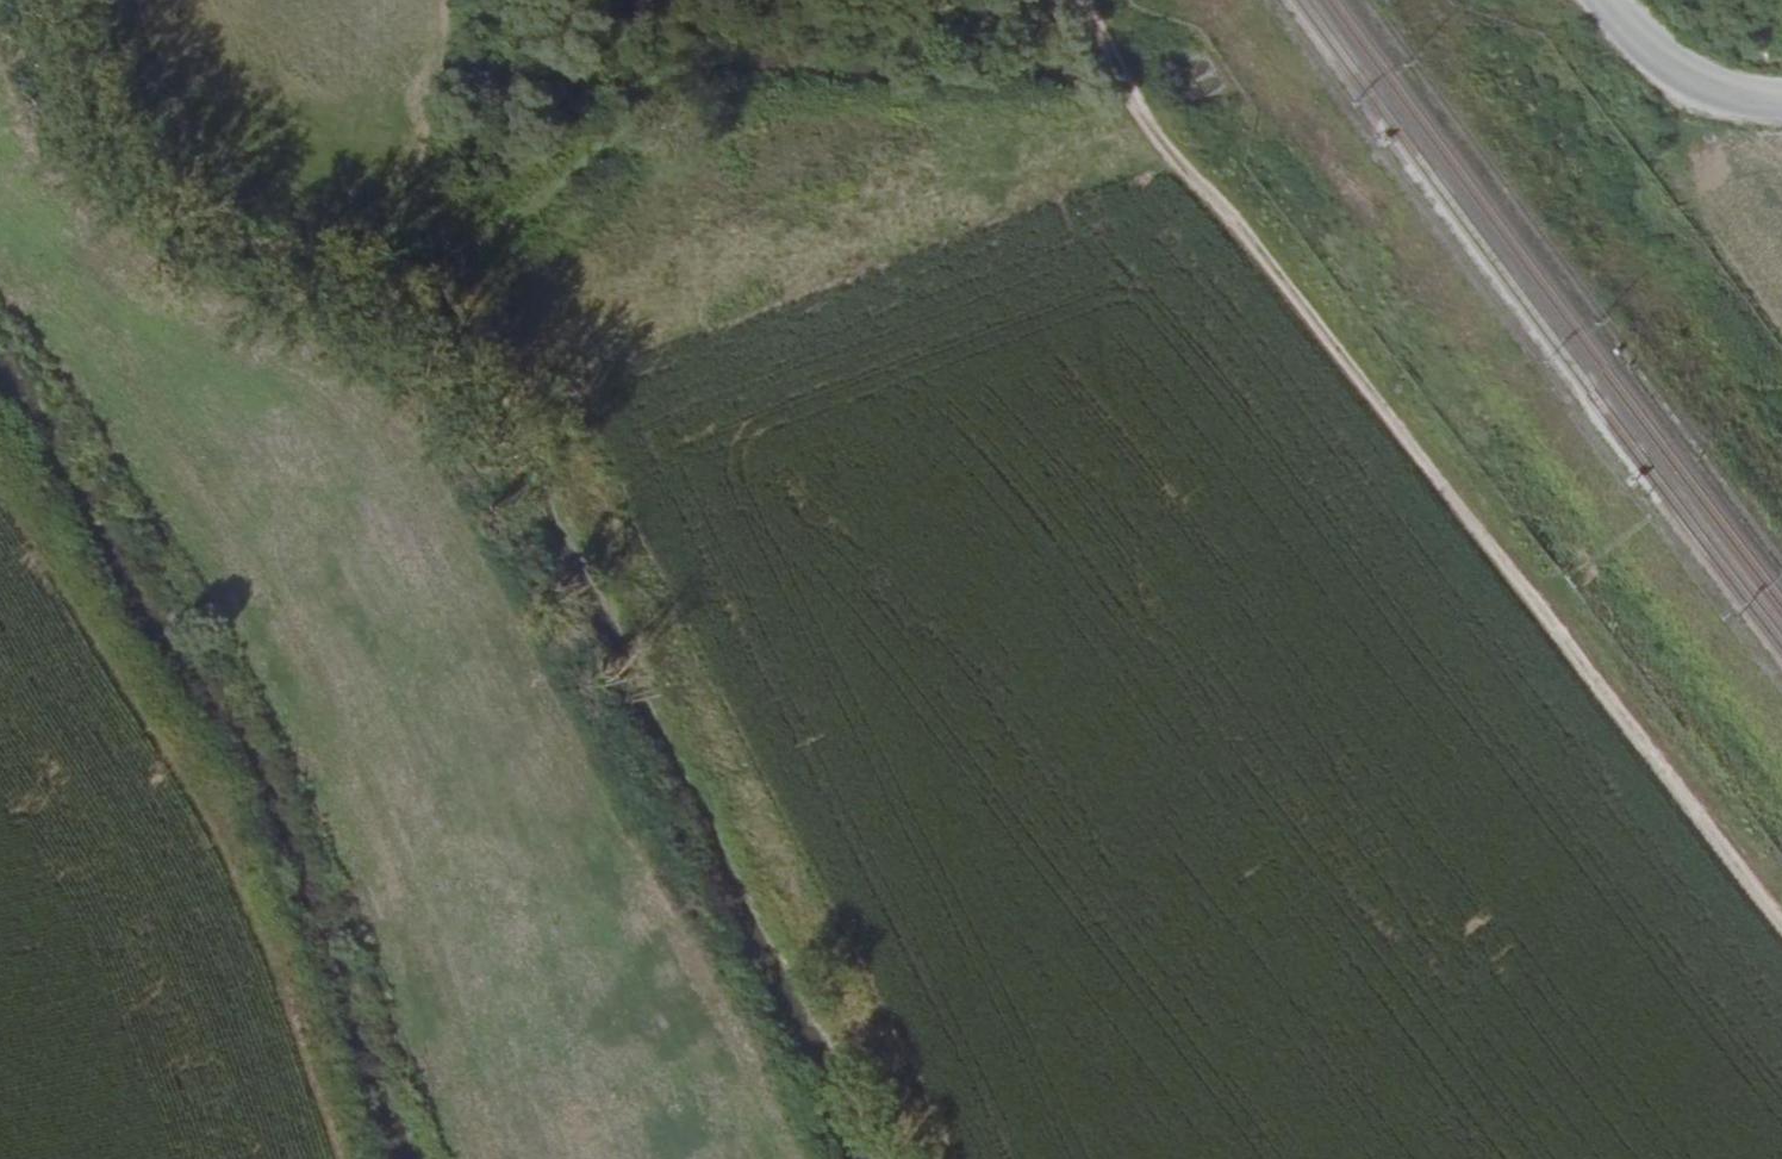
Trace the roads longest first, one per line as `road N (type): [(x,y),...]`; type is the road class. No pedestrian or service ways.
road 1 (track): [(1781,914),(1216,194),(1148,128),(1080,0)]
road 2 (unclassified): [(1781,109),(1672,77),(1608,0)]

